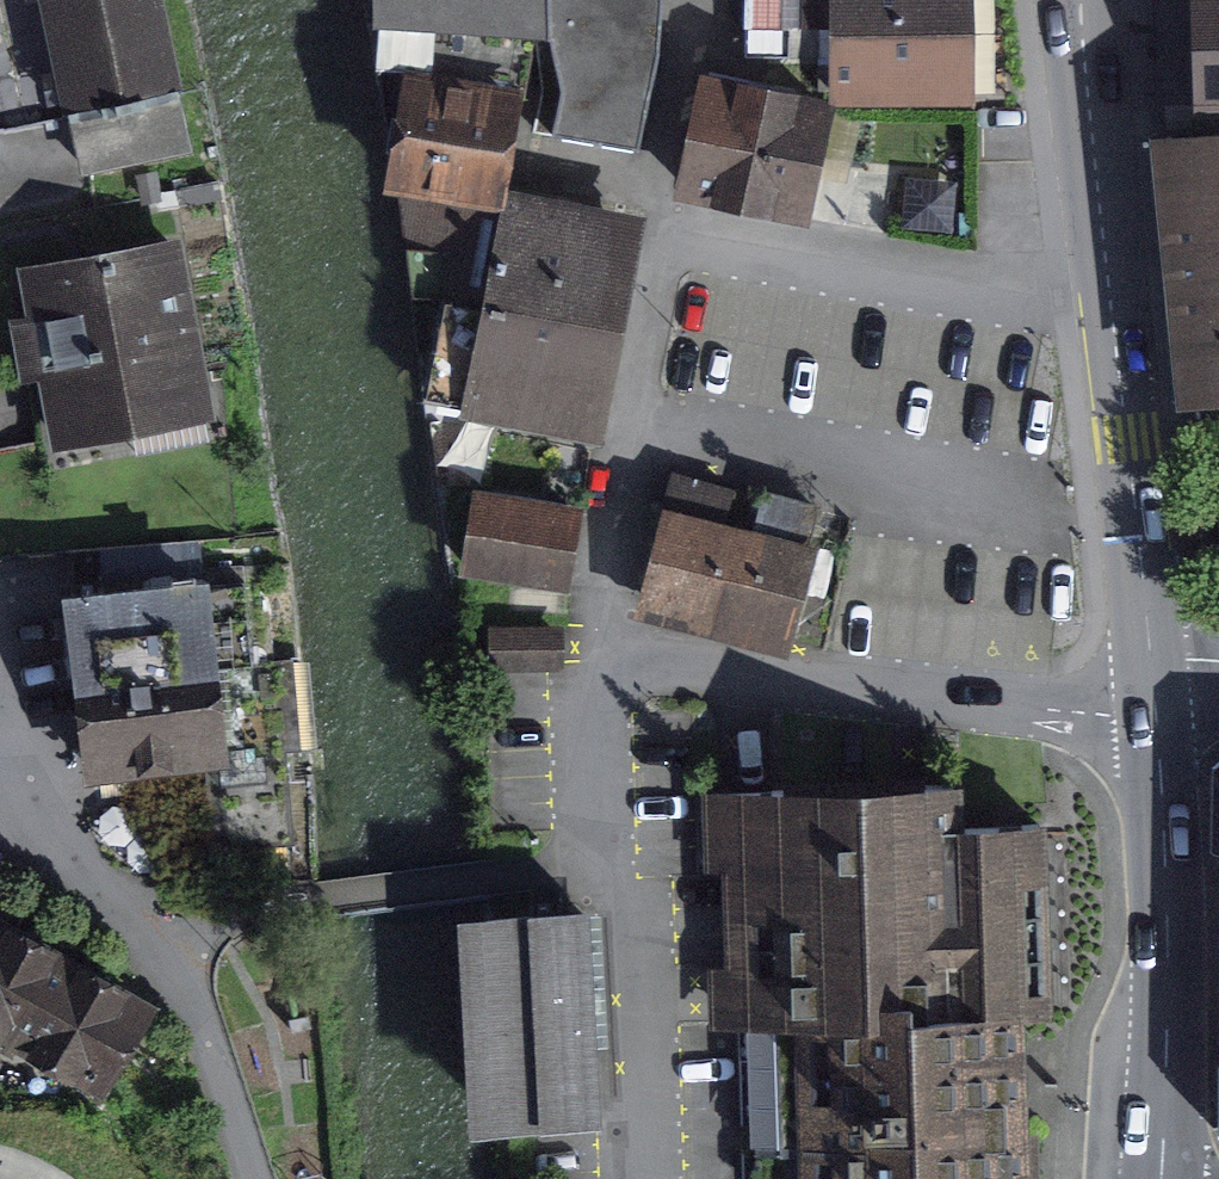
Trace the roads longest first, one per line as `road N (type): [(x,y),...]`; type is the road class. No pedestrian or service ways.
road 1 (residential): [(1155,710),(1108,713),(602,651)]
road 2 (residential): [(602,651),(638,1178)]
road 3 (unclassified): [(0,777),(6,801),(175,953),(247,1178)]
road 4 (primary): [(1155,710),(1166,918),(1159,1178)]
road 5 (residential): [(676,208),(602,651)]
road 6 (residential): [(1113,292),(676,208)]
road 7 (primary): [(1113,292),(1150,664)]
road 8 (primary): [(1084,0),(1113,292)]
road 9 (residential): [(701,0),(663,177),(676,208)]

